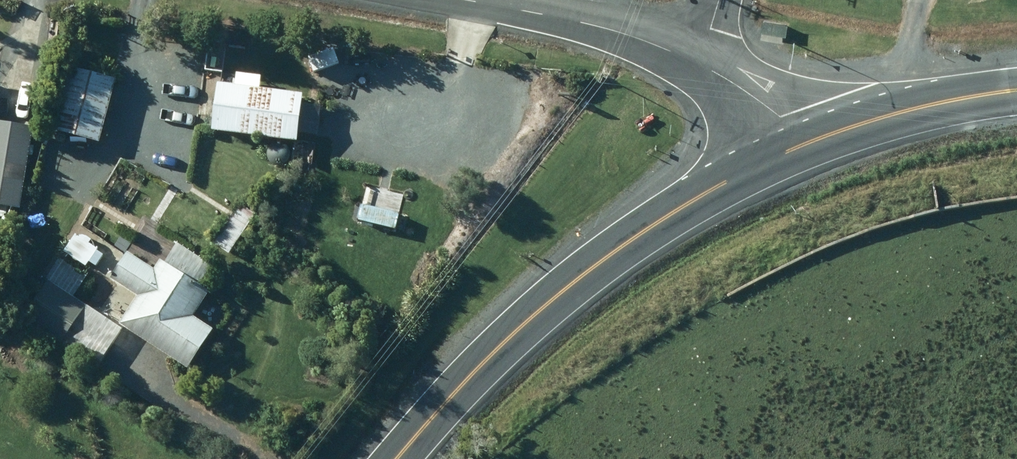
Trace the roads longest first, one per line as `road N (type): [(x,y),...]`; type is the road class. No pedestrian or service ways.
road 1 (secondary): [(793,149),(658,223),(543,308),(398,458)]
road 2 (secondary): [(1016,91),(967,97),(793,149)]
road 3 (unclassified): [(700,66),(642,41),(484,0)]
road 4 (unclassified): [(793,149),(778,117),(700,66)]

